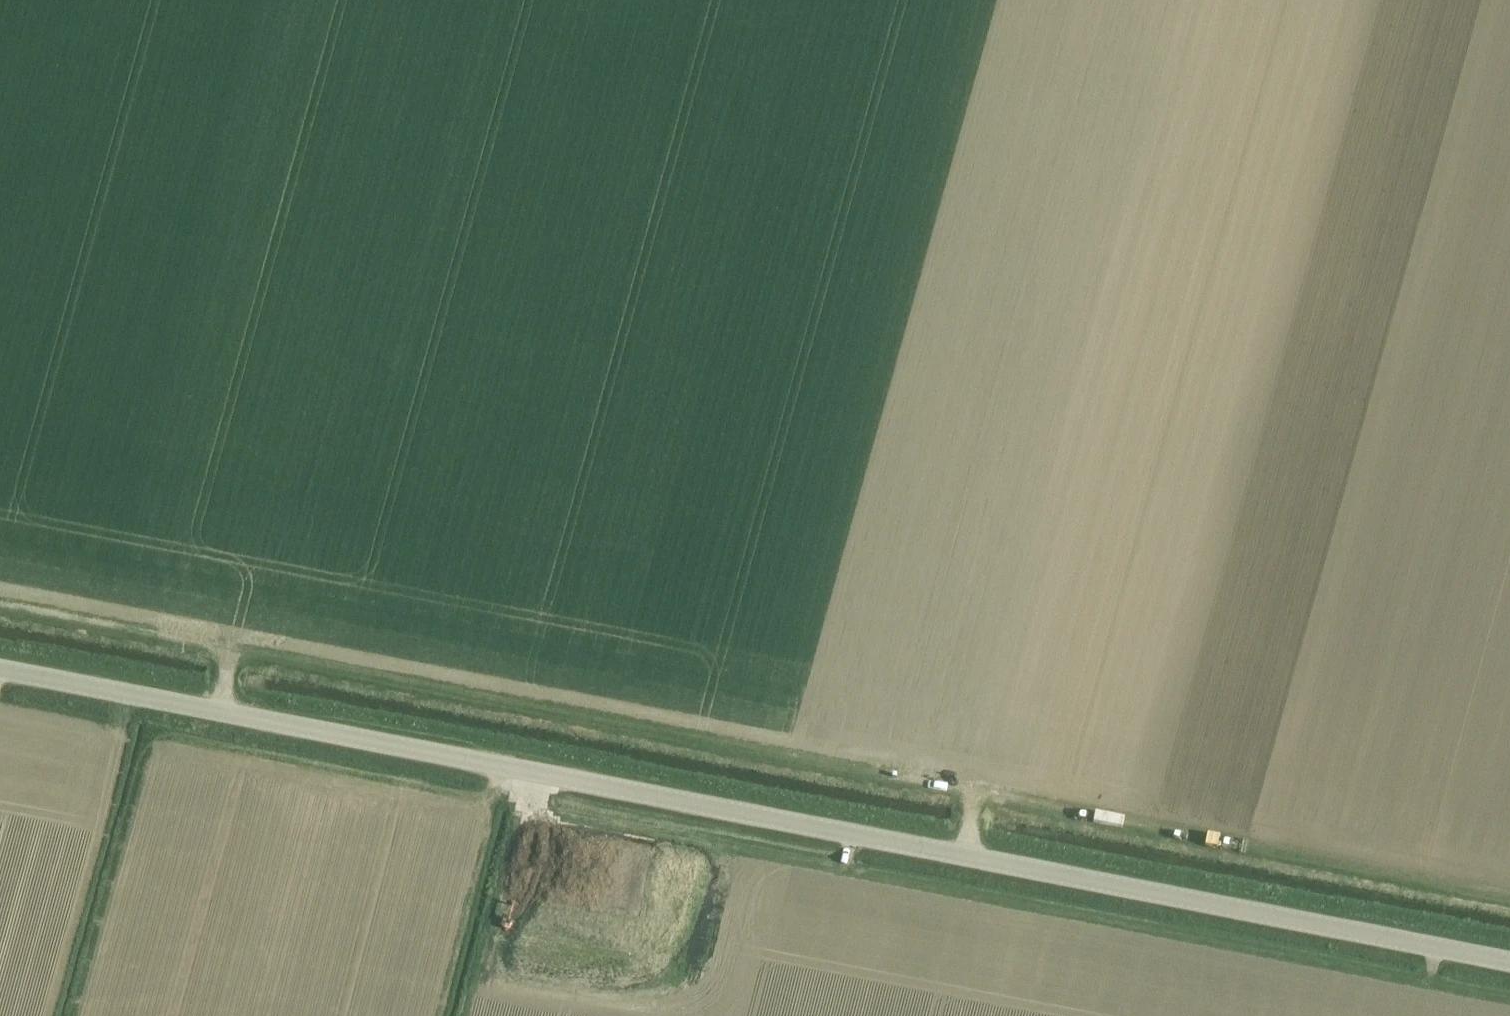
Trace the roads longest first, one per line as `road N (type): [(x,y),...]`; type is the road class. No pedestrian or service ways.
road 1 (unclassified): [(1509,962),(0,671)]

